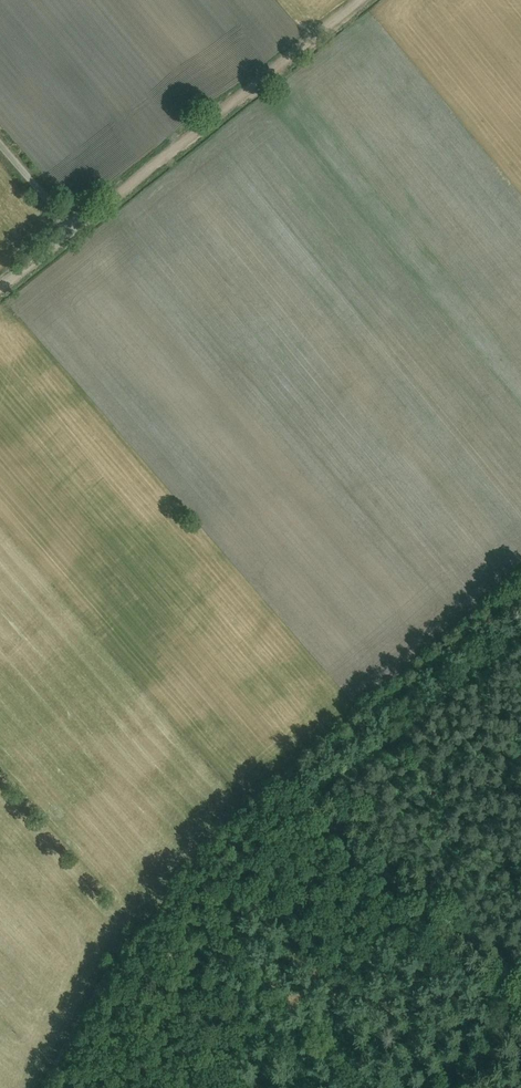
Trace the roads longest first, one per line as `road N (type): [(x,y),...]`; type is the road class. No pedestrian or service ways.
road 1 (track): [(72,229),(364,0)]
road 2 (track): [(295,779),(520,593)]
road 3 (track): [(338,828),(494,983)]
road 4 (unclassified): [(45,254),(72,229),(0,145)]
road 5 (track): [(56,1065),(119,956)]
road 6 (track): [(458,1087),(503,1028),(494,983)]

